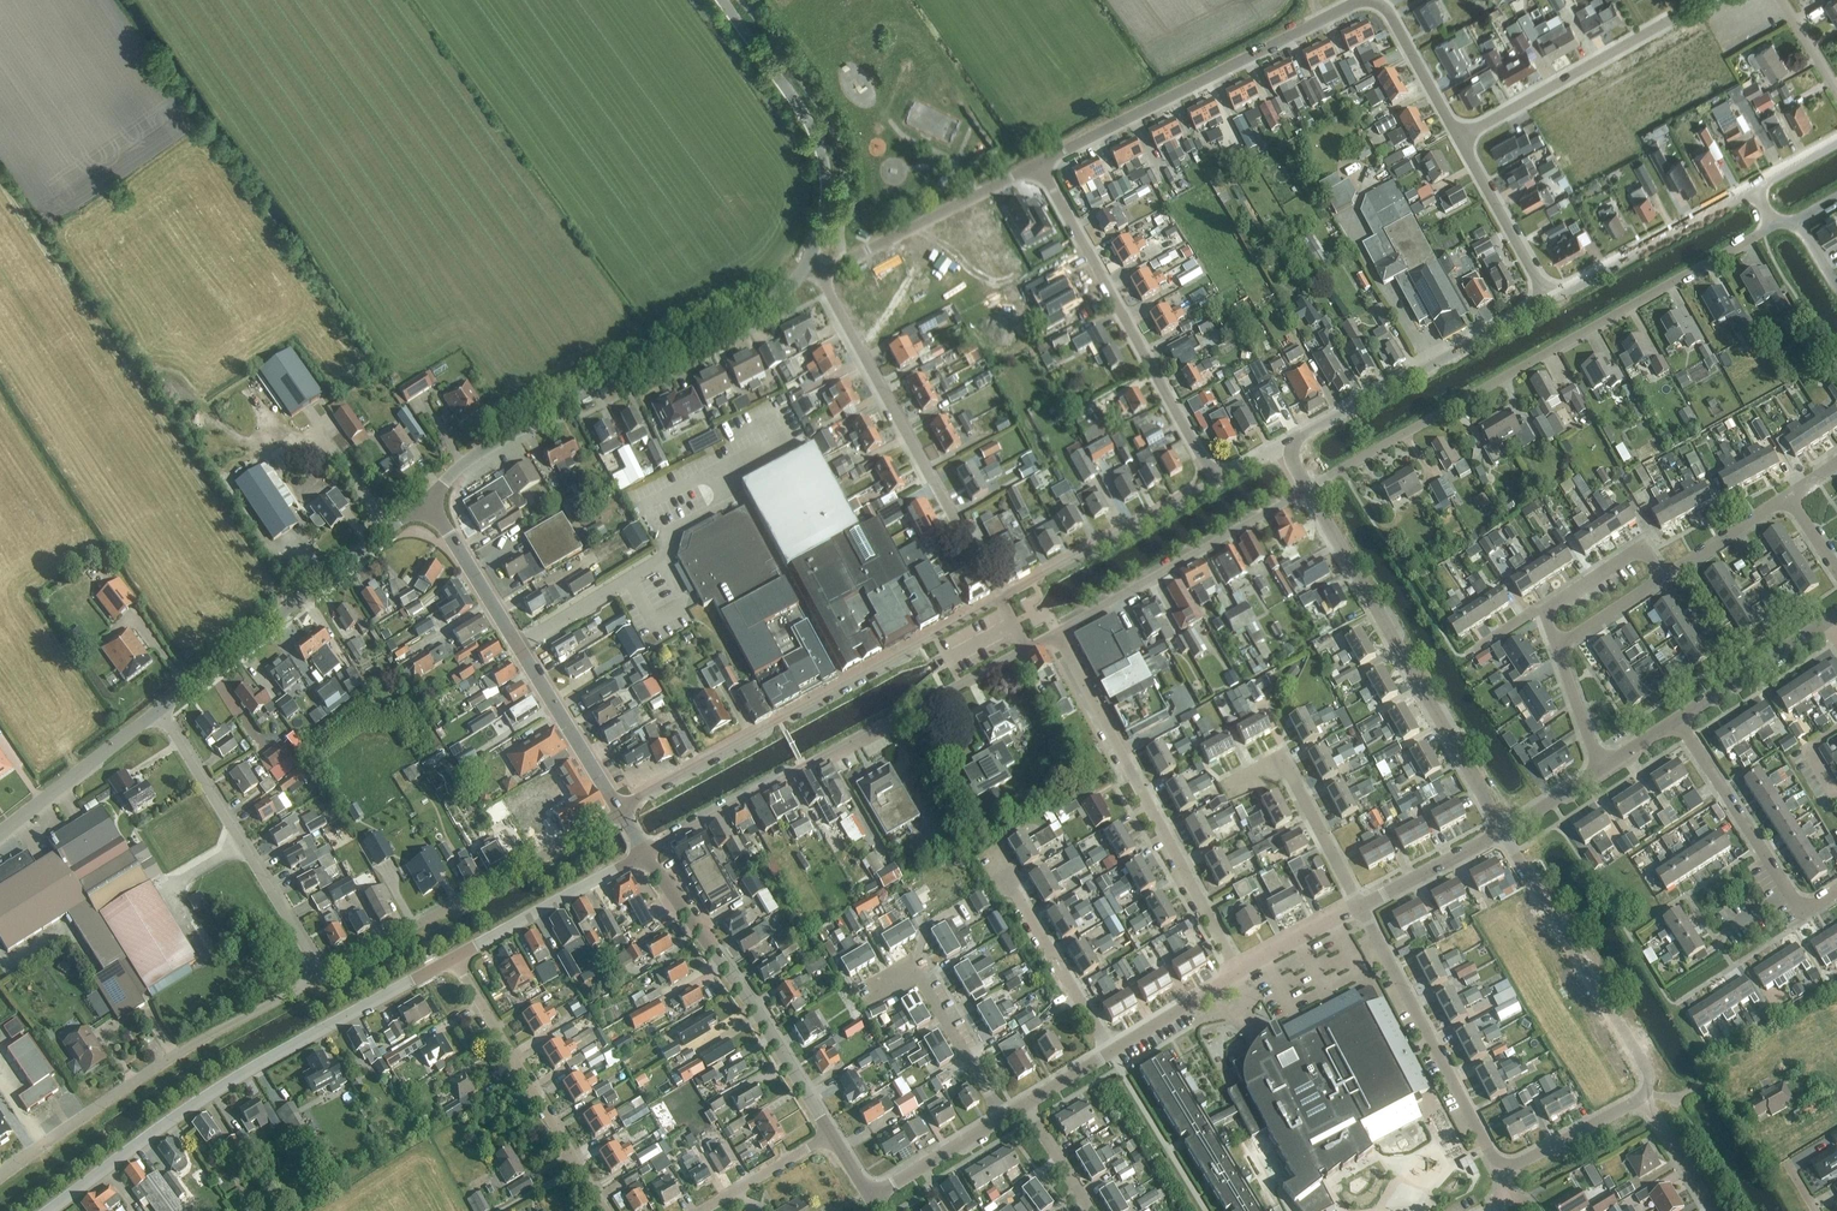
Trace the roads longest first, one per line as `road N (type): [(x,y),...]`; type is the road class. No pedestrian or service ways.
road 1 (residential): [(1037,163),(1365,1),(1389,16),(1460,139)]
road 2 (unclassified): [(1308,488),(1774,224)]
road 3 (tertiary): [(51,1210),(215,1093),(454,958)]
road 4 (tertiary): [(425,500),(480,451),(766,305),(805,267)]
road 5 (residential): [(619,810),(1001,598)]
road 6 (residential): [(1026,647),(645,853)]
road 7 (tertiary): [(1495,829),(1493,813),(1308,488)]
road 8 (residential): [(1238,971),(1057,631)]
road 9 (residential): [(0,1176),(158,1066),(322,978)]
road 10 (unclassified): [(1001,598),(819,276)]
road 11 (tertiary): [(619,810),(425,500)]
road 12 (residential): [(1215,481),(1037,163)]
road 13 (residential): [(322,978),(619,810)]
road 14 (tertiary): [(832,1136),(645,853)]
road 15 (unclassified): [(159,710),(425,500)]
road 16 (residential): [(1645,1099),(1650,1074),(1495,829)]
road 17 (residential): [(322,978),(159,710)]
road 18 (tertiary): [(805,267),(828,192),(817,137),(722,0)]
road 19 (residential): [(1501,1173),(1360,907)]
road 20 (tertiary): [(1292,450),(1303,434),(1546,301)]
road 21 (residential): [(599,1210),(454,958)]
road 22 (residential): [(1308,488),(1057,631)]
road 23 (residential): [(1460,139),(1709,0)]
road 24 (residential): [(1836,890),(1805,910),(1795,904),(1676,722)]
road 25 (residential): [(1037,163),(819,276)]
road 26 (residential): [(1001,598),(1215,481)]
road 27 (residential): [(1110,1052),(988,847)]
road 28 (tertiary): [(1546,301),(1754,189)]
road 29 (residential): [(1360,907),(1279,756),(1234,778)]
road 30 (residential): [(1004,1117),(912,968),(874,988)]
road 31 (tertiary): [(454,958),(645,853)]
road 32 (unclassified): [(0,834),(159,710)]
road 33 (unclassified): [(1546,301),(1460,139)]
road 34 (residential): [(1676,722),(1823,621)]
road 35 (residential): [(1645,1099),(1501,1173)]
road 36 (tertiary): [(870,1197),(1004,1117)]
road 37 (tertiary): [(1360,907),(1495,829)]
road 38 (residential): [(1659,579),(1789,498)]
road 39 (tertiary): [(1110,1052),(1238,971)]
road 40 (residential): [(1544,609),(1635,552),(1647,555),(1659,579)]
road 41 (residential): [(832,1136),(706,1210)]
road 42 (tertiary): [(1238,971),(1360,907)]
road 43 (residential): [(1600,770),(1557,643)]
road 44 (residential): [(1712,1210),(1645,1099)]
road 45 (residential): [(1093,1210),(1025,1104)]
road 46 (residential): [(1495,829),(1514,826),(1600,770)]
road 47 (residential): [(1557,643),(1659,579)]

